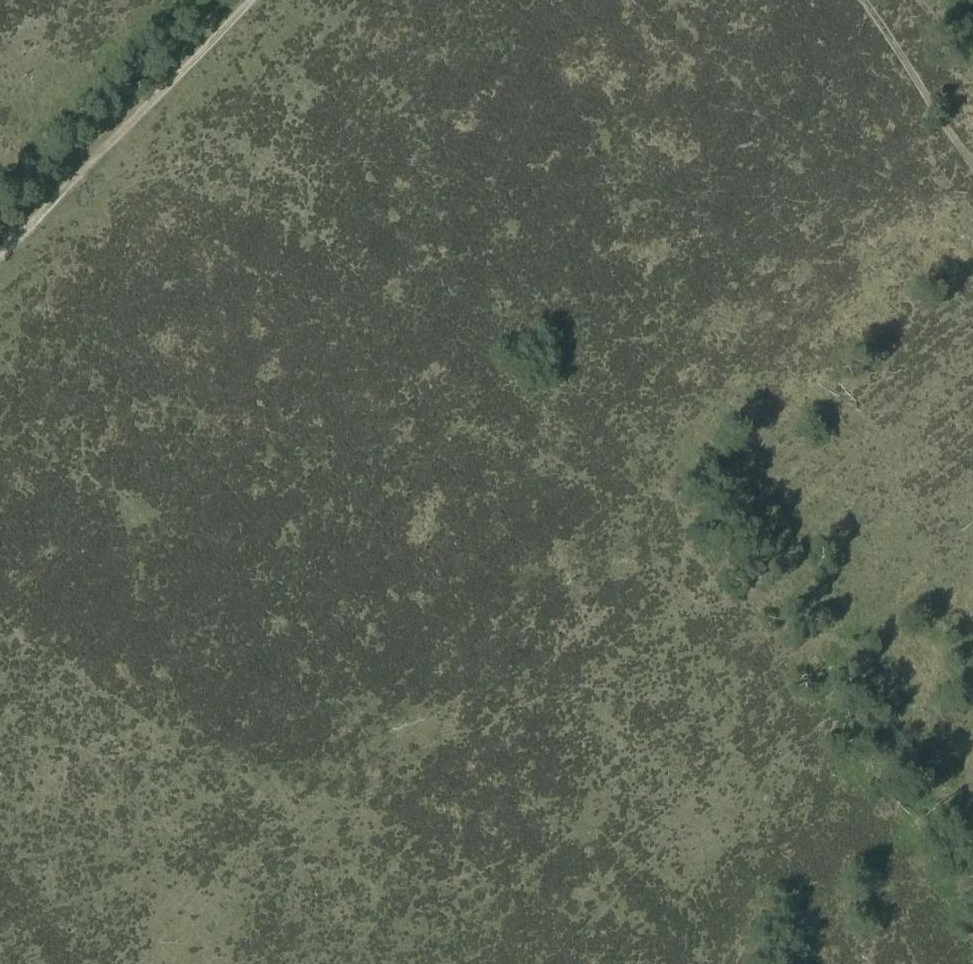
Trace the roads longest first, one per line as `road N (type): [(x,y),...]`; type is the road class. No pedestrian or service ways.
road 1 (track): [(254,0),(0,258)]
road 2 (track): [(859,0),(972,166)]

